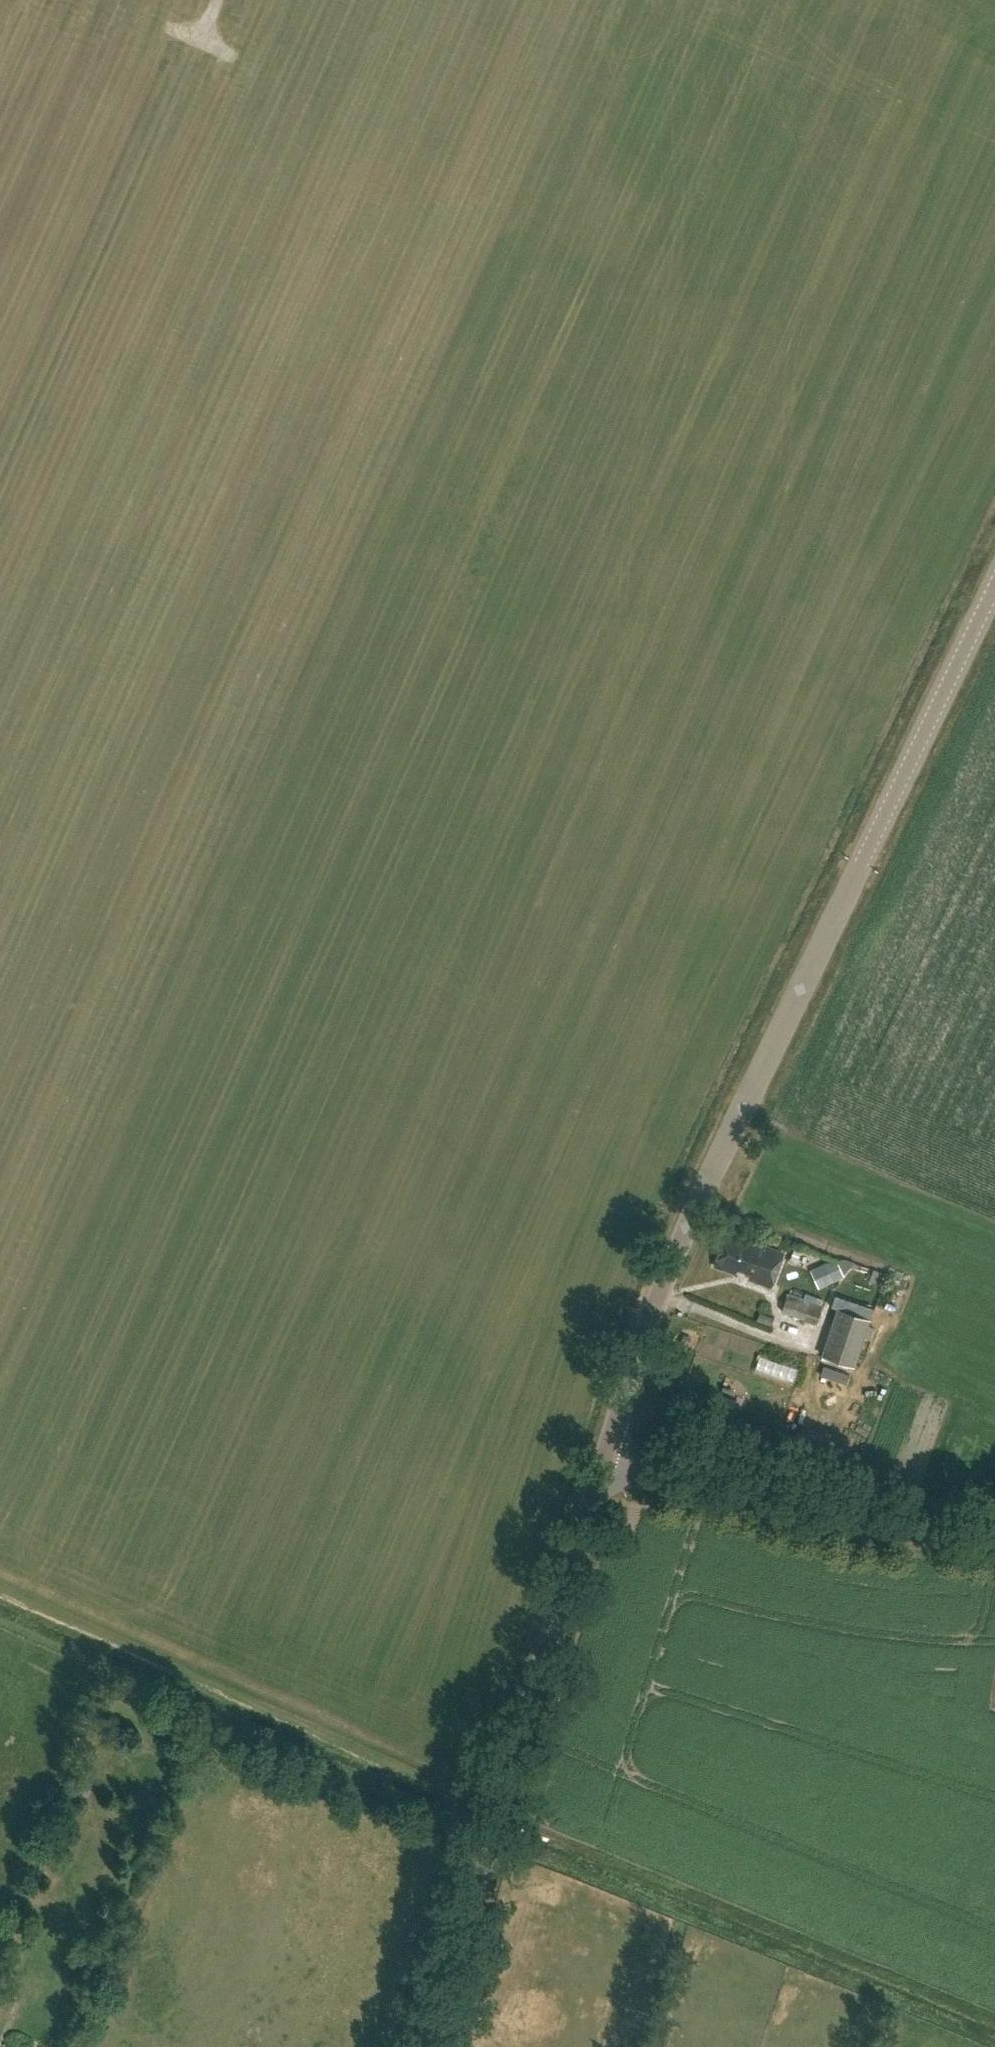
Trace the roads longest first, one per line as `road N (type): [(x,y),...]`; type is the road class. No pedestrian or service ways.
road 1 (tertiary): [(606,1465),(674,1258),(994,594)]
road 2 (tertiary): [(428,2046),(606,1465)]
road 3 (unclassified): [(994,1538),(917,1537),(771,1510),(606,1465)]

